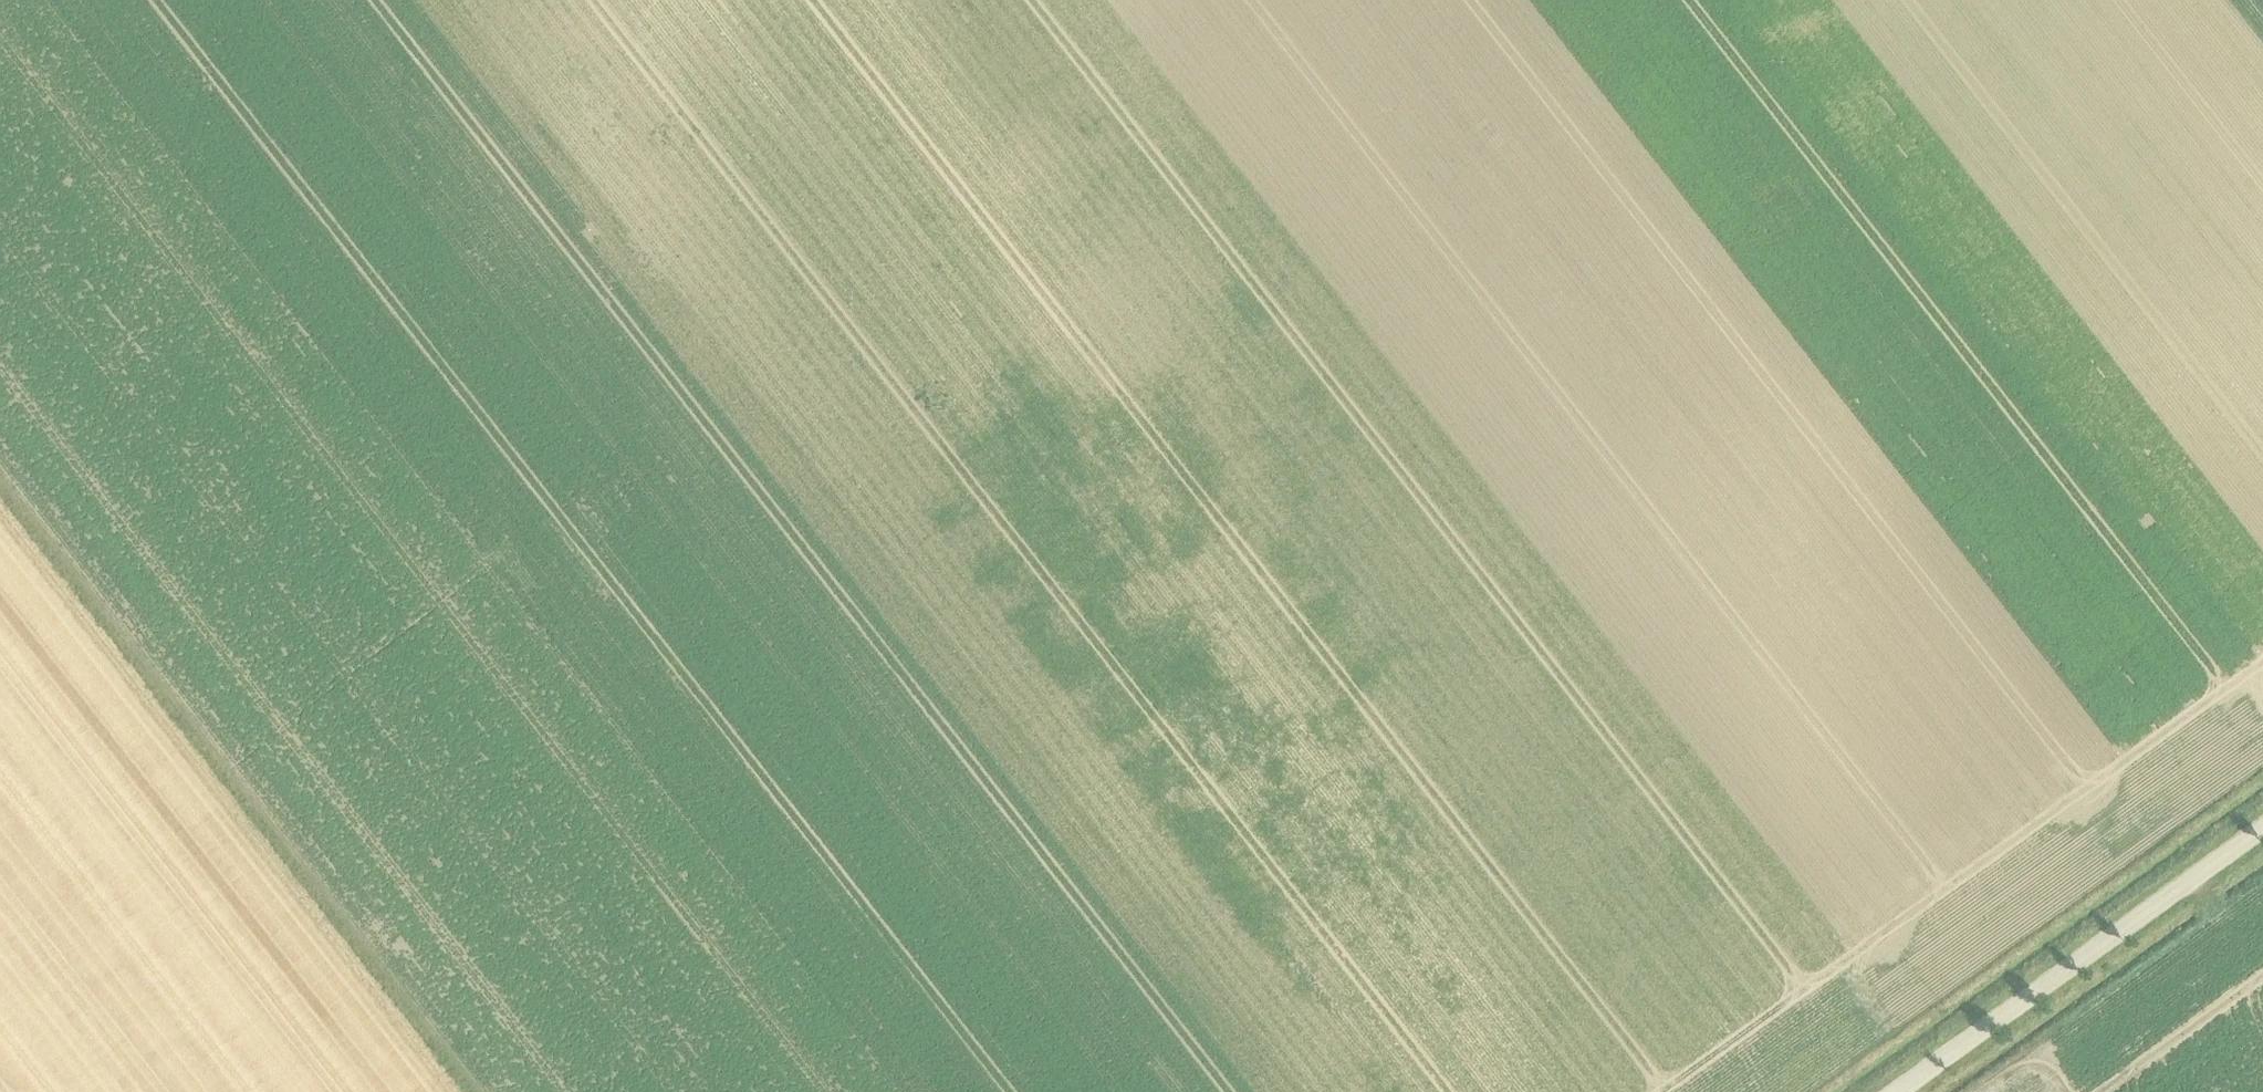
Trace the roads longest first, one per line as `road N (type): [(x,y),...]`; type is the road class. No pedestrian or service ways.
road 1 (unclassified): [(1893,1091),(2262,827)]

